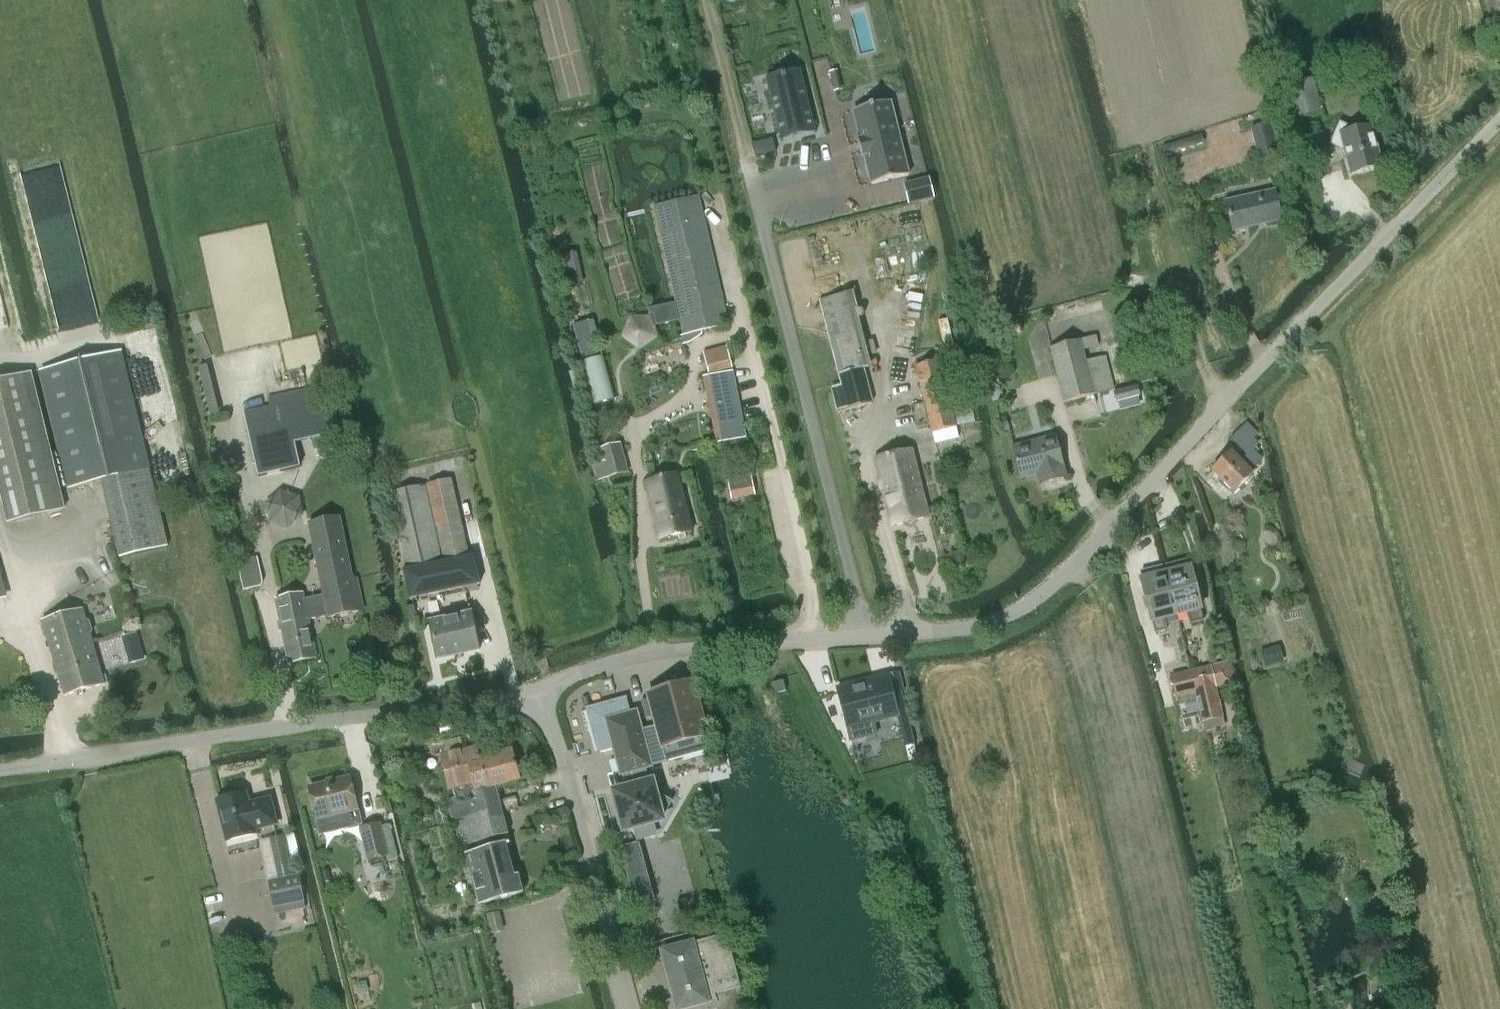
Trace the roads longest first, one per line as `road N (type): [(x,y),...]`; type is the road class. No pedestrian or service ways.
road 1 (residential): [(542,694),(587,671),(655,653),(972,628),(1021,609),(1499,127)]
road 2 (residential): [(542,694),(0,771)]
road 3 (track): [(1104,0),(1152,146),(1208,372),(1227,399)]
road 4 (residential): [(631,1008),(542,694)]
road 5 (track): [(0,546),(73,761)]
road 6 (track): [(517,544),(542,694)]

